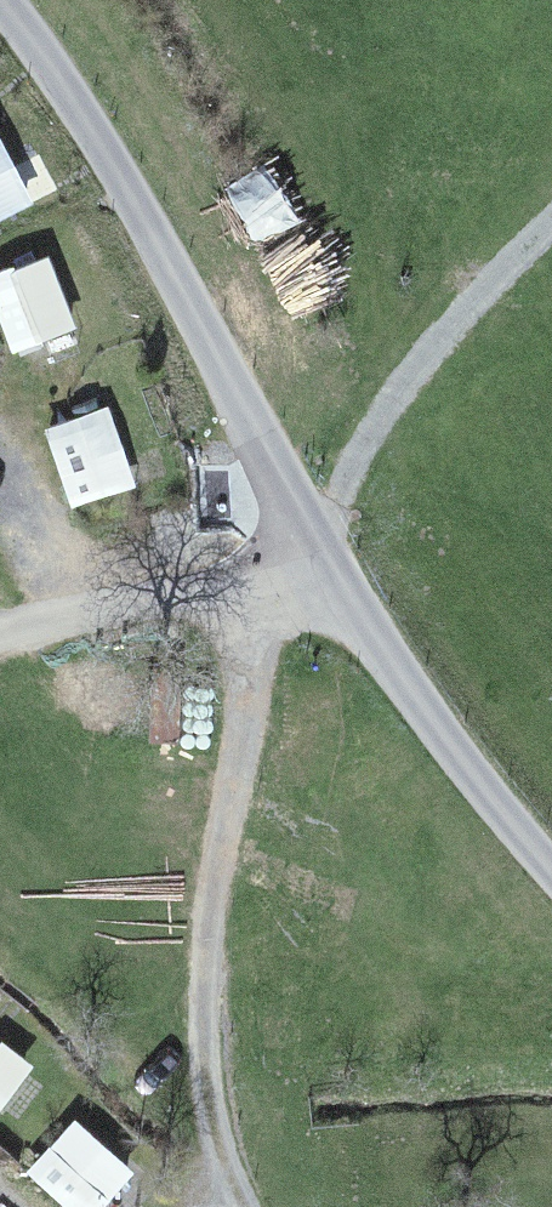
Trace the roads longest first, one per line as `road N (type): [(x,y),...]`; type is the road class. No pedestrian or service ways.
road 1 (unclassified): [(0,1),(84,120),(167,266),(314,563),(411,705),(551,879)]
road 2 (track): [(0,632),(314,563),(267,615),(256,640),(208,921),(209,1114),(241,1206)]

